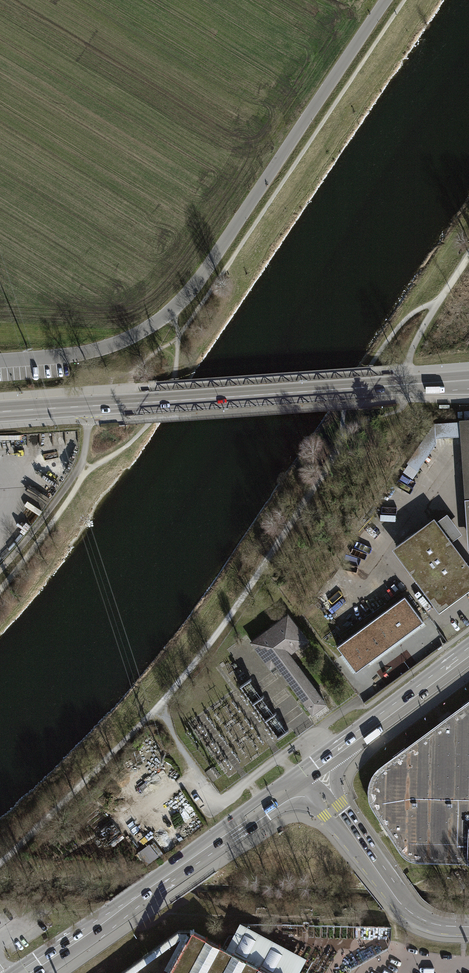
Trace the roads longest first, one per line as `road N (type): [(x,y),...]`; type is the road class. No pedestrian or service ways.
road 1 (tertiary): [(0,361),(108,347),(168,314),(204,273),(382,0)]
road 2 (track): [(0,861),(179,683),(315,487),(342,434)]
road 3 (primary): [(87,407),(468,380)]
road 4 (primary): [(306,774),(29,972)]
road 5 (track): [(0,590),(85,474),(152,421),(175,380),(178,338)]
road 6 (unclassified): [(306,774),(405,909),(429,922),(468,927)]
road 7 (primary): [(468,649),(306,774)]
road 8 (unclassified): [(0,569),(81,464),(87,407)]
road 9 (track): [(342,434),(344,410),(368,368),(413,312),(437,304)]

